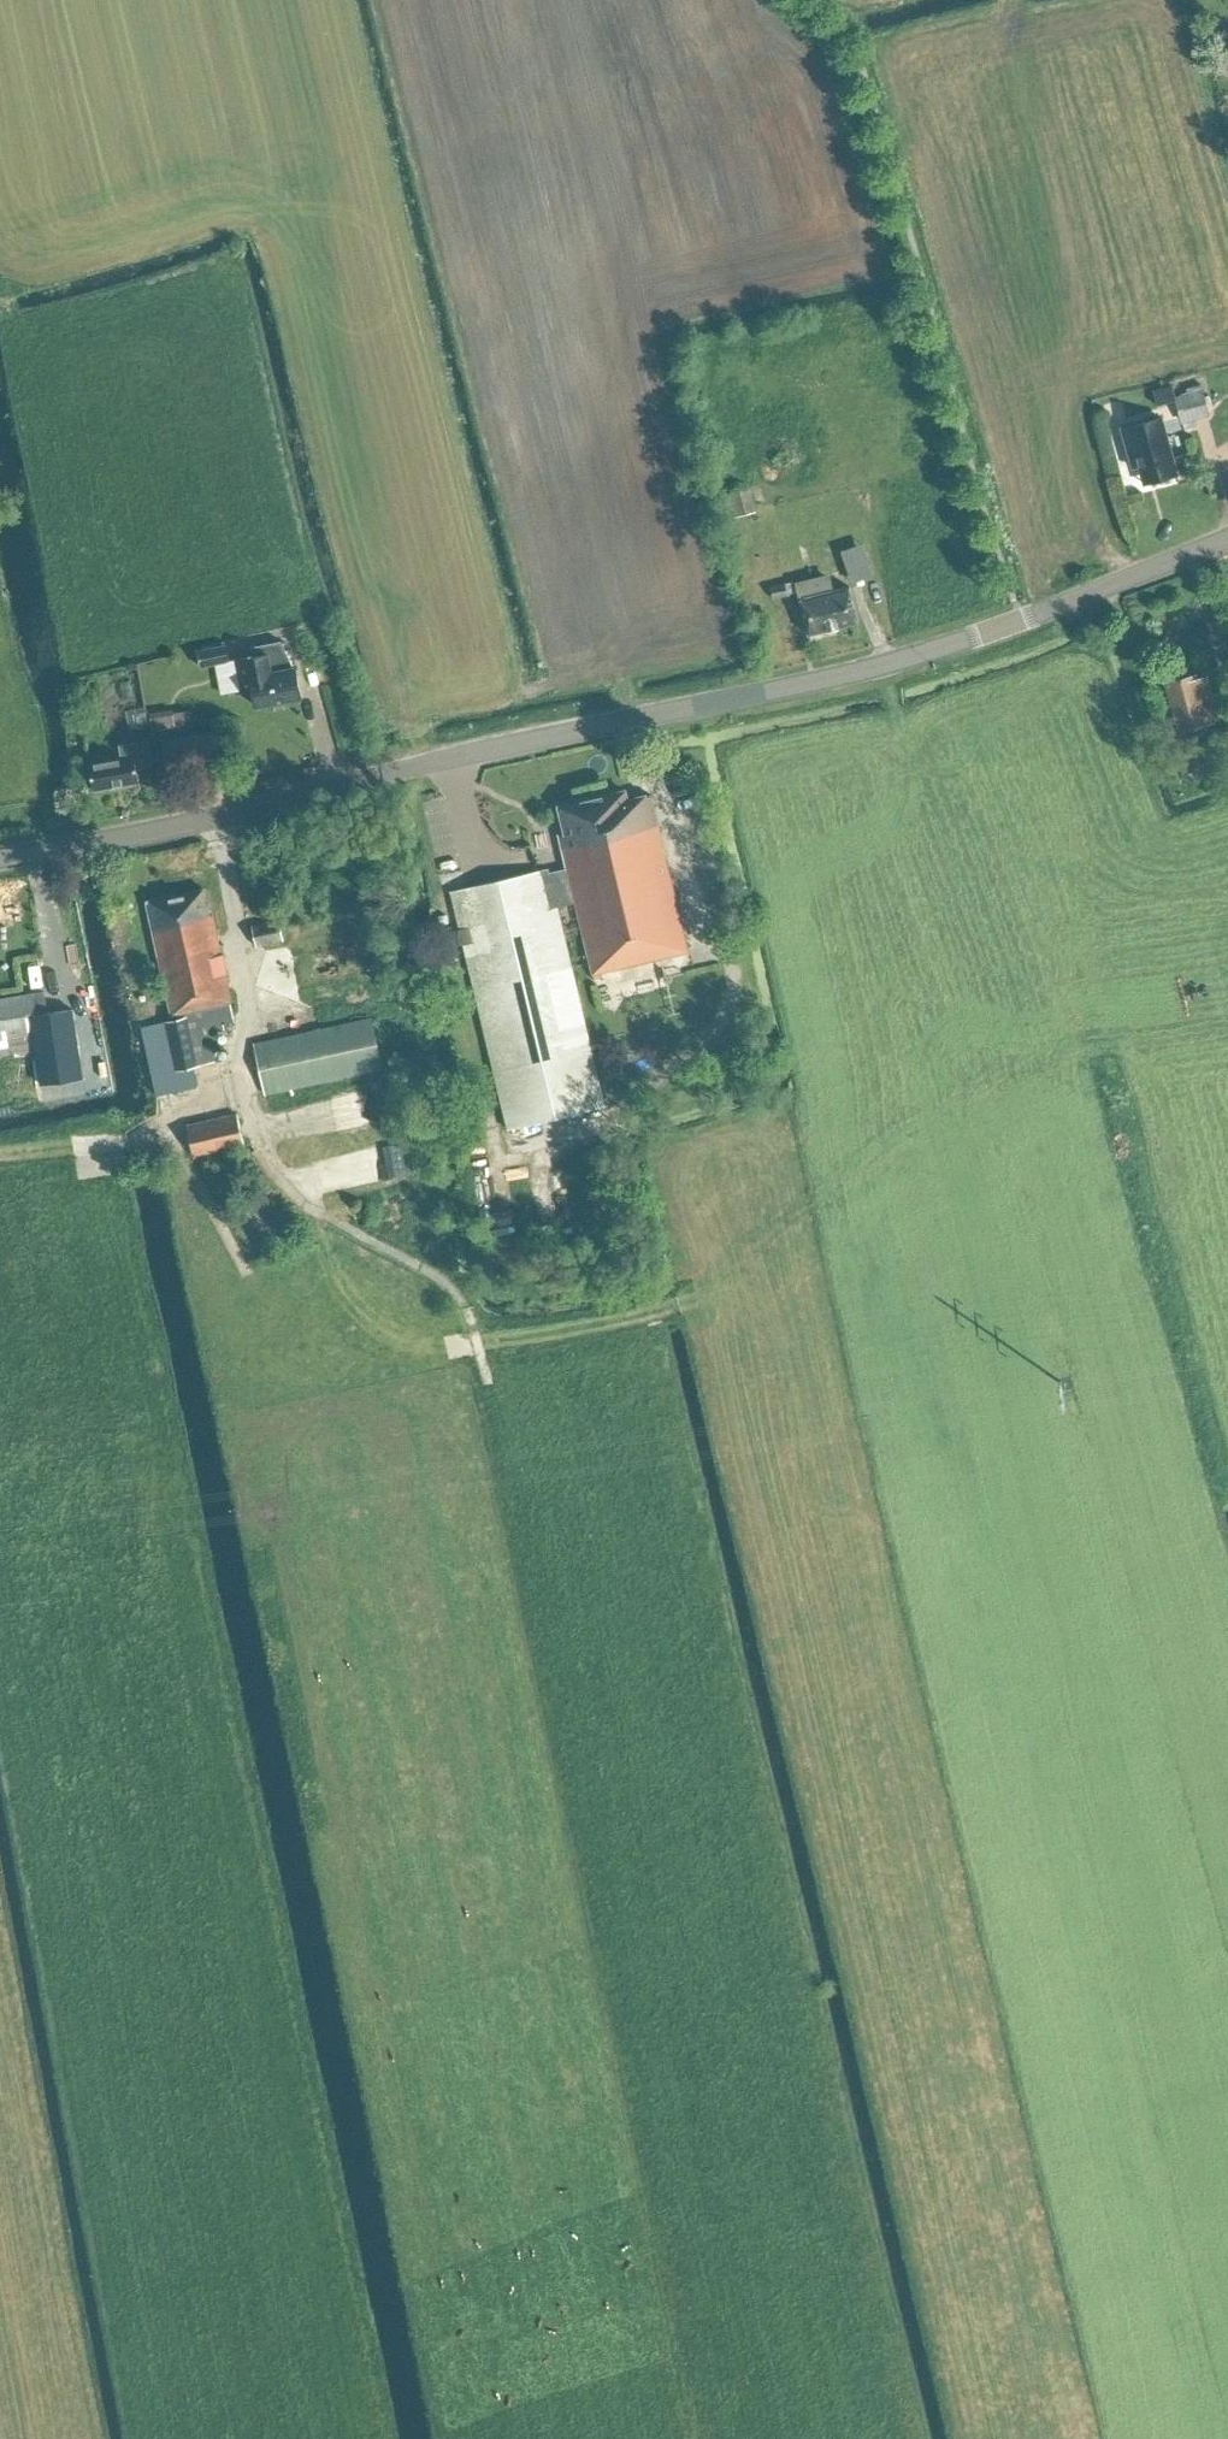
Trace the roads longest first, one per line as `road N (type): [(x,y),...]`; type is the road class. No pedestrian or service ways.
road 1 (tertiary): [(0,857),(888,664),(1227,540)]

